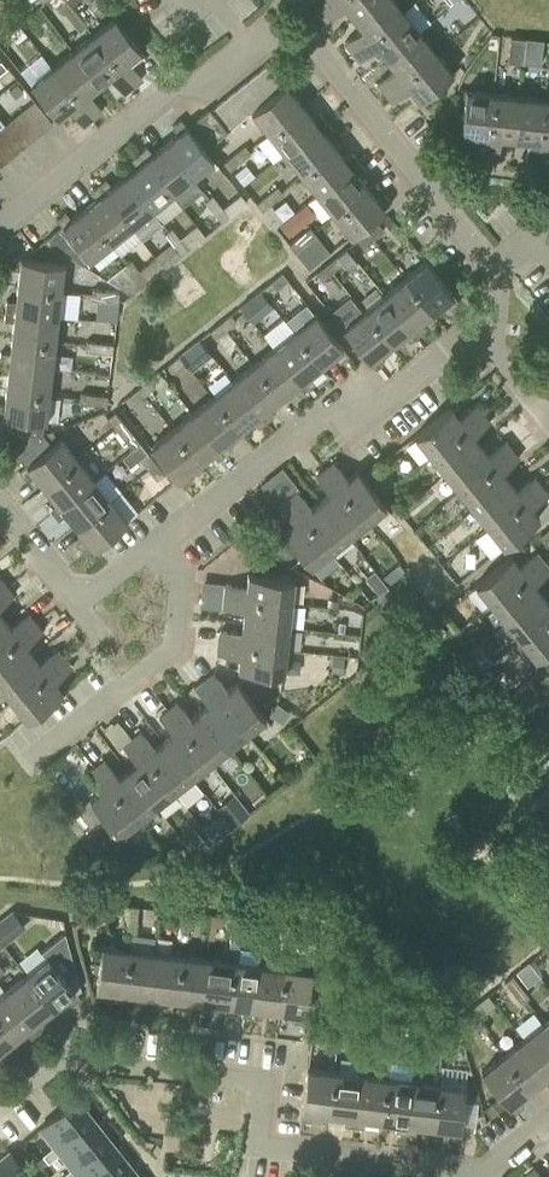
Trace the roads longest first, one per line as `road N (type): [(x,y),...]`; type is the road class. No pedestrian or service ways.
road 1 (residential): [(0,1109),(68,1056),(262,1087),(253,1145),(434,1166),(447,1176)]
road 2 (residential): [(153,550),(342,399),(360,418),(494,313)]
road 3 (residential): [(496,267),(315,43),(274,33),(255,46)]
road 4 (residential): [(255,46),(202,91),(171,92),(0,220)]
road 5 (residential): [(33,761),(170,652),(180,578),(153,550)]
road 6 (residential): [(548,427),(493,356),(494,313)]
road 7 (residential): [(0,507),(77,606)]

